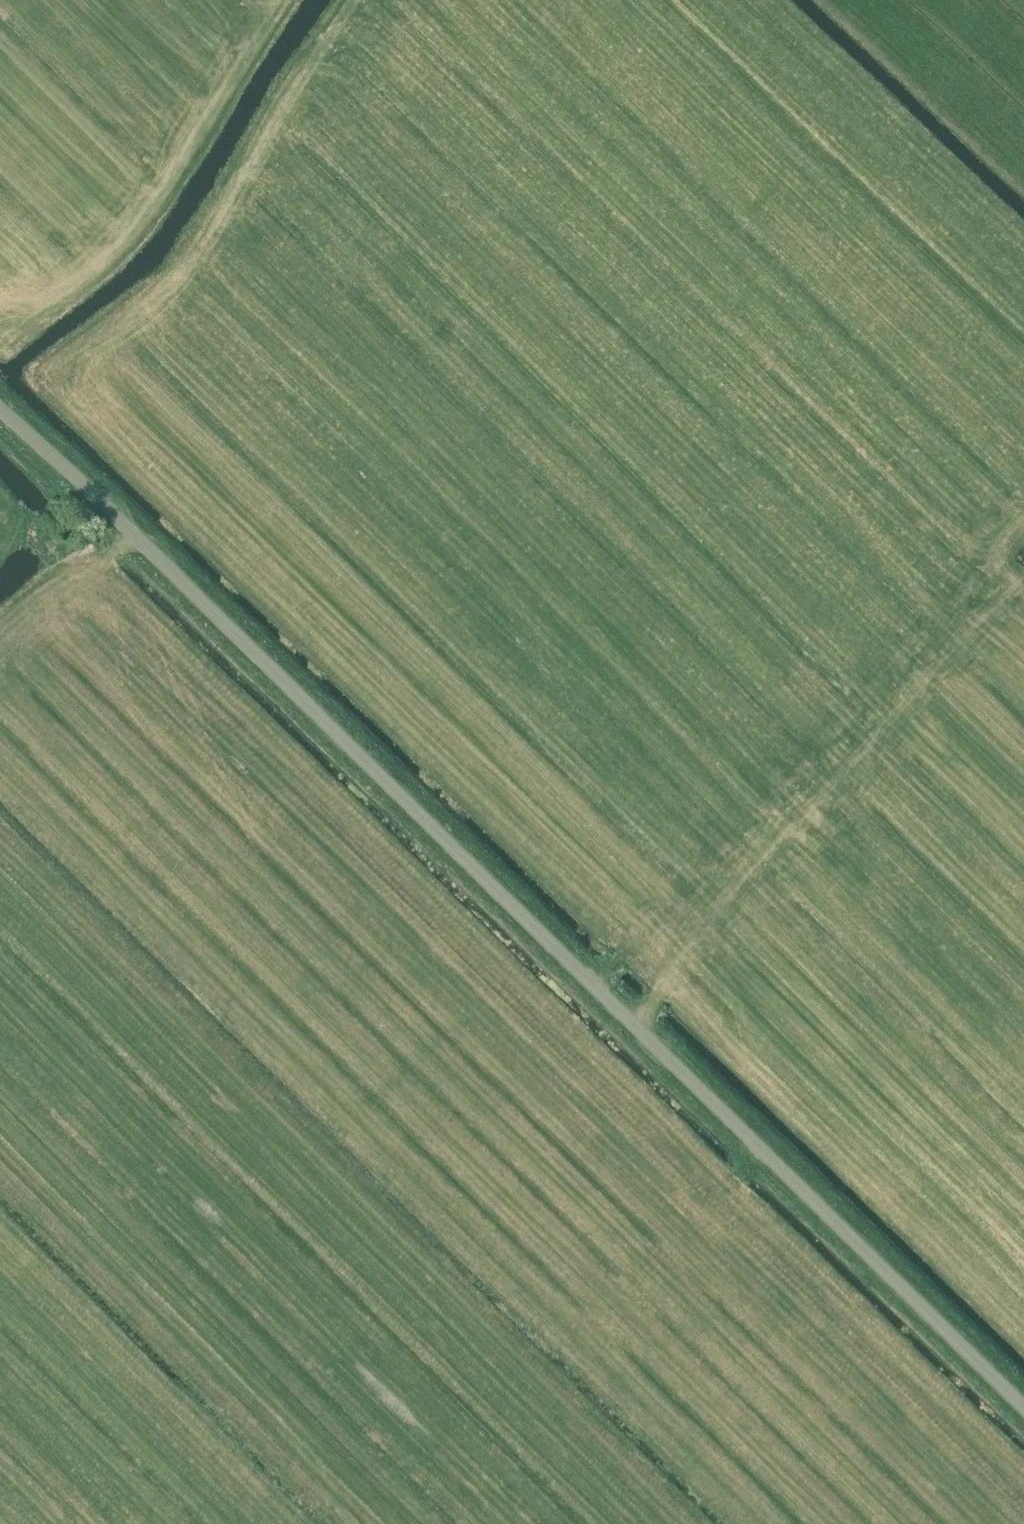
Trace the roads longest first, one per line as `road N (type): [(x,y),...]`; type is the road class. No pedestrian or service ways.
road 1 (unclassified): [(1023,1408),(0,410)]

